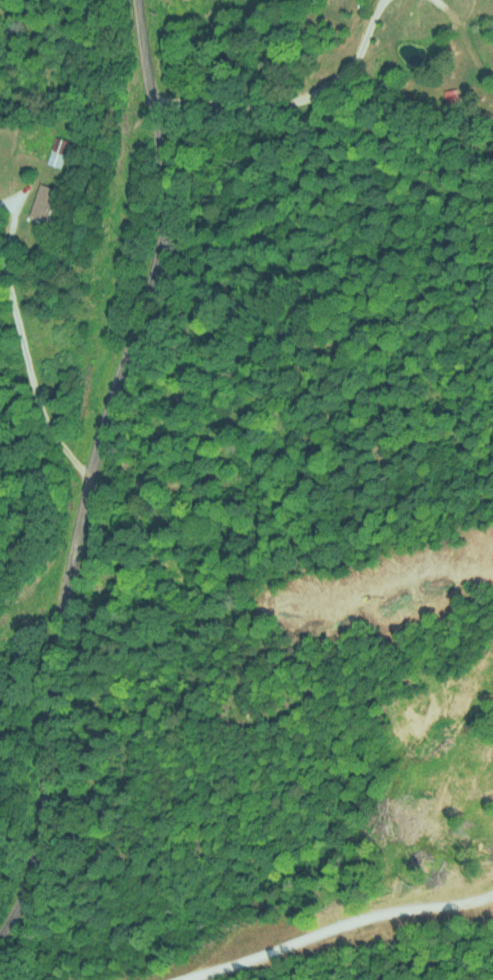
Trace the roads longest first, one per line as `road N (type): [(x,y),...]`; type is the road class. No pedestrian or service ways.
road 1 (tertiary): [(0,935),(31,863),(56,655),(102,445),(166,233),(169,203),(137,0)]

